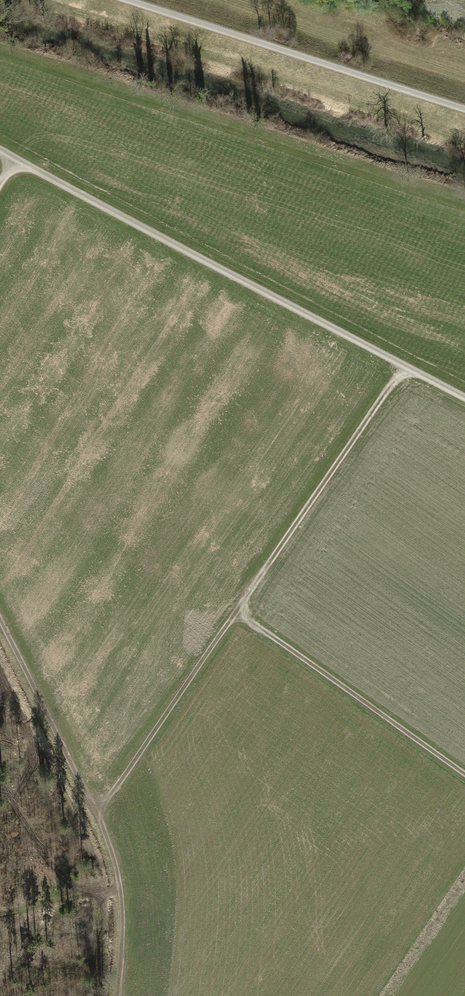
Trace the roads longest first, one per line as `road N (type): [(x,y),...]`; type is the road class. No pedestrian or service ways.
road 1 (track): [(99,814),(405,367)]
road 2 (track): [(0,151),(464,399)]
road 3 (track): [(0,623),(99,814),(123,884),(119,995)]
road 4 (track): [(124,0),(464,111)]
road 5 (track): [(235,614),(464,777)]
road 6 (track): [(219,0),(464,78)]

